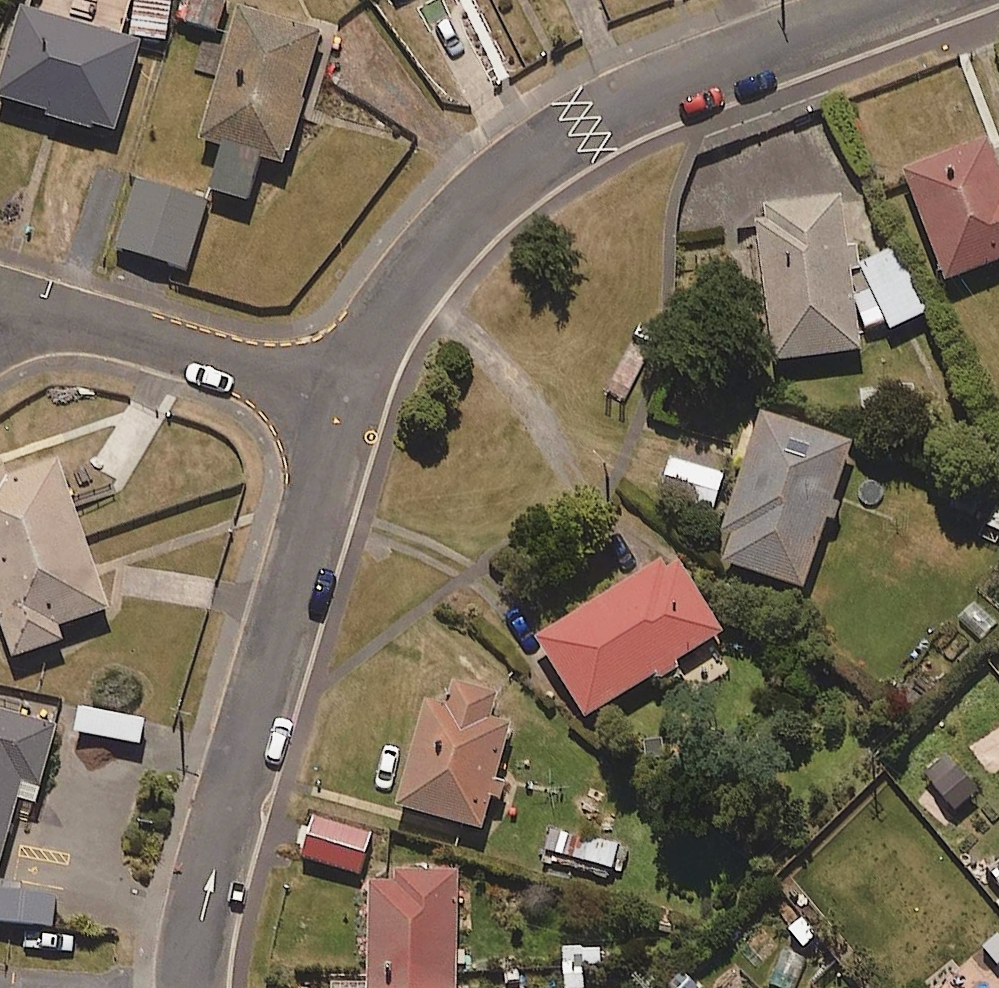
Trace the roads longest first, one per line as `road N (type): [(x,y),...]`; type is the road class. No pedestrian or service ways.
road 1 (residential): [(349,396),(384,313),(441,241),(519,166),(583,122),(894,0)]
road 2 (residential): [(194,987),(197,930),(349,396)]
road 3 (residential): [(0,314),(80,319),(349,396)]

